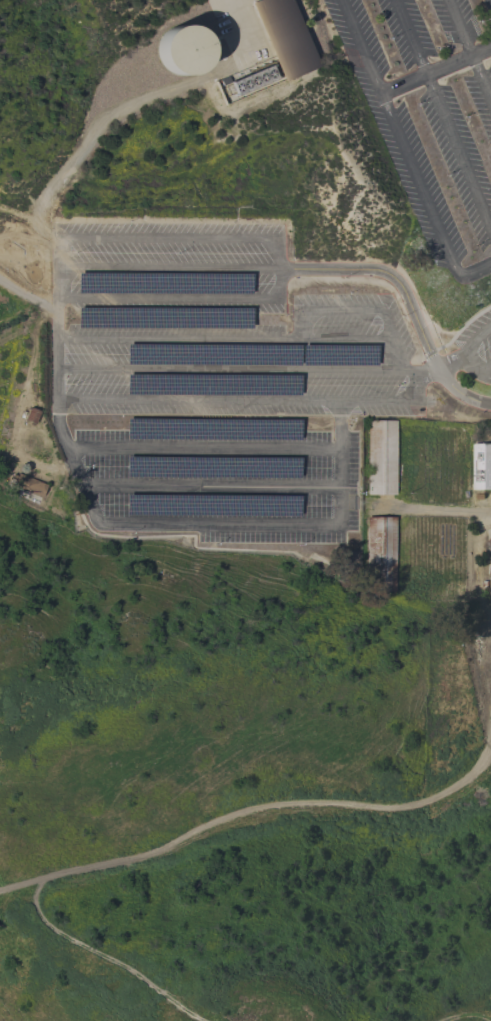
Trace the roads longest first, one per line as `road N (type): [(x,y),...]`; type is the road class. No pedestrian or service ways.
road 1 (track): [(490,713),(485,755),(429,799),(232,817),(127,859),(0,891)]
road 2 (track): [(52,875),(37,903),(54,930),(207,1020)]

